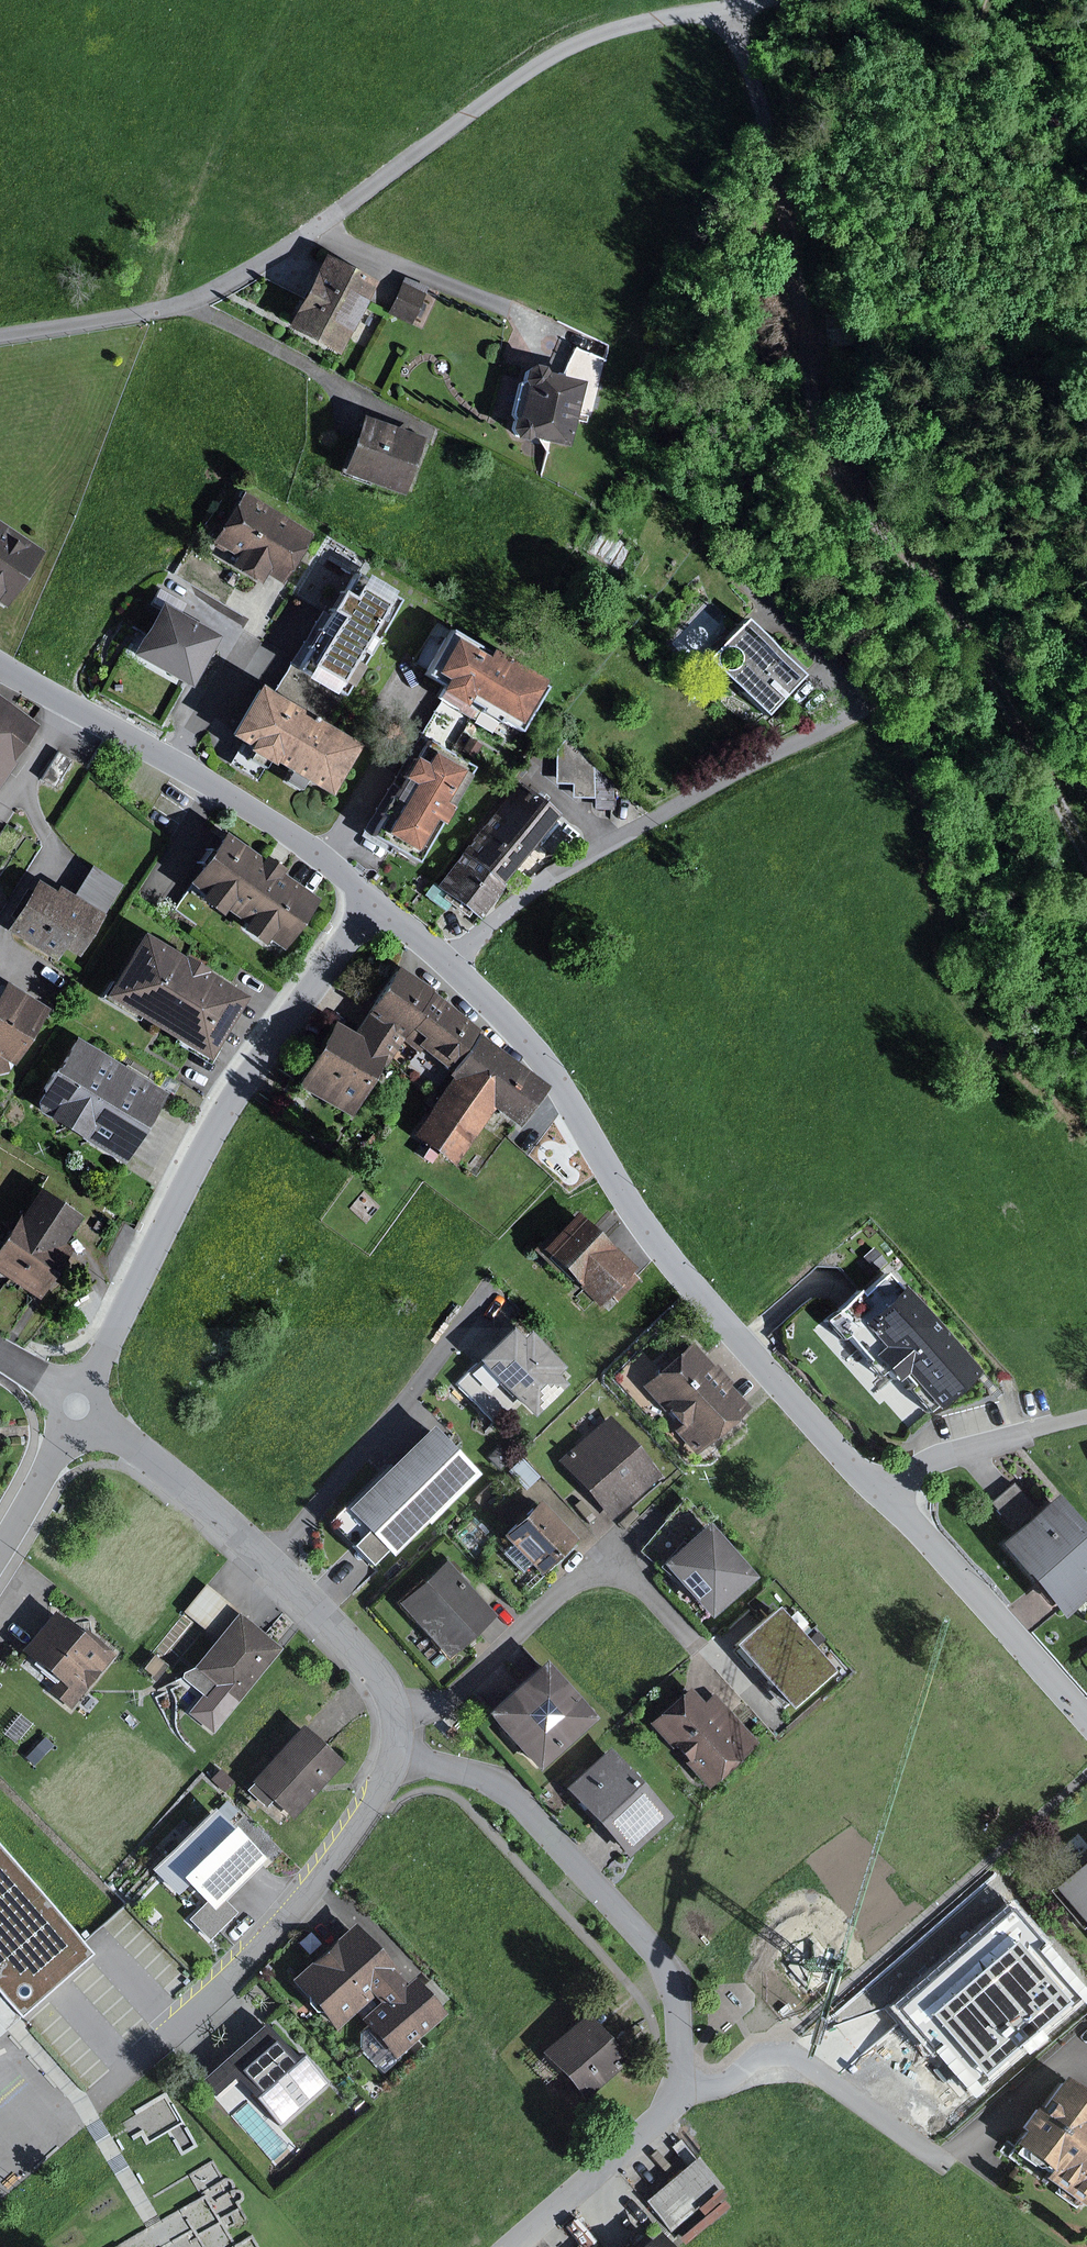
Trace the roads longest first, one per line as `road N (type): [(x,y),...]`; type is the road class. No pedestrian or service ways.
road 1 (residential): [(450,961),(539,1044),(659,1237),(769,1364),(883,1472),(1086,1717)]
road 2 (track): [(743,2),(789,181),(827,418),(866,501),(970,646),(1086,848)]
road 3 (residential): [(0,335),(170,309),(237,282),(577,43),(636,20),(743,2)]
road 4 (residential): [(78,1407),(270,1057),(373,902)]
road 5 (residential): [(450,961),(546,874),(864,705)]
road 6 (unclassified): [(392,1755),(501,1781),(652,1944),(678,2005),(686,2090)]
road 7 (residential): [(0,664),(252,809),(373,902)]
road 8 (residential): [(78,1407),(270,1565),(373,1670),(392,1708)]
road 9 (residential): [(706,1644),(656,1587),(618,1562),(579,1580),(443,1704),(392,1708)]
road 10 (track): [(270,1565),(494,1293)]
road 11 (residential): [(392,1755),(335,1853),(178,2023)]
road 12 (residential): [(0,1551),(78,1407)]

